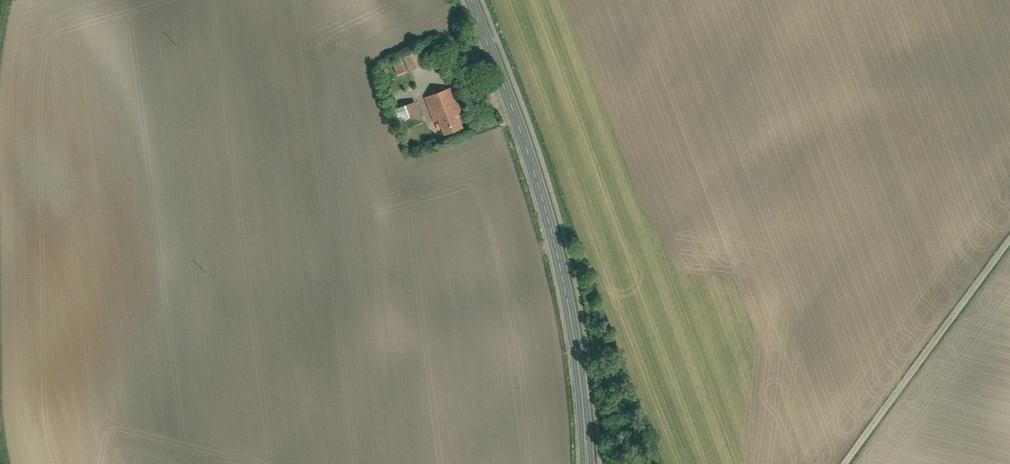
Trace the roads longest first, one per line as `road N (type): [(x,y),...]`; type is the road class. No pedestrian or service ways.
road 1 (tertiary): [(469,0),(531,164),(563,276),(586,463)]
road 2 (unclassified): [(1009,241),(846,463)]

